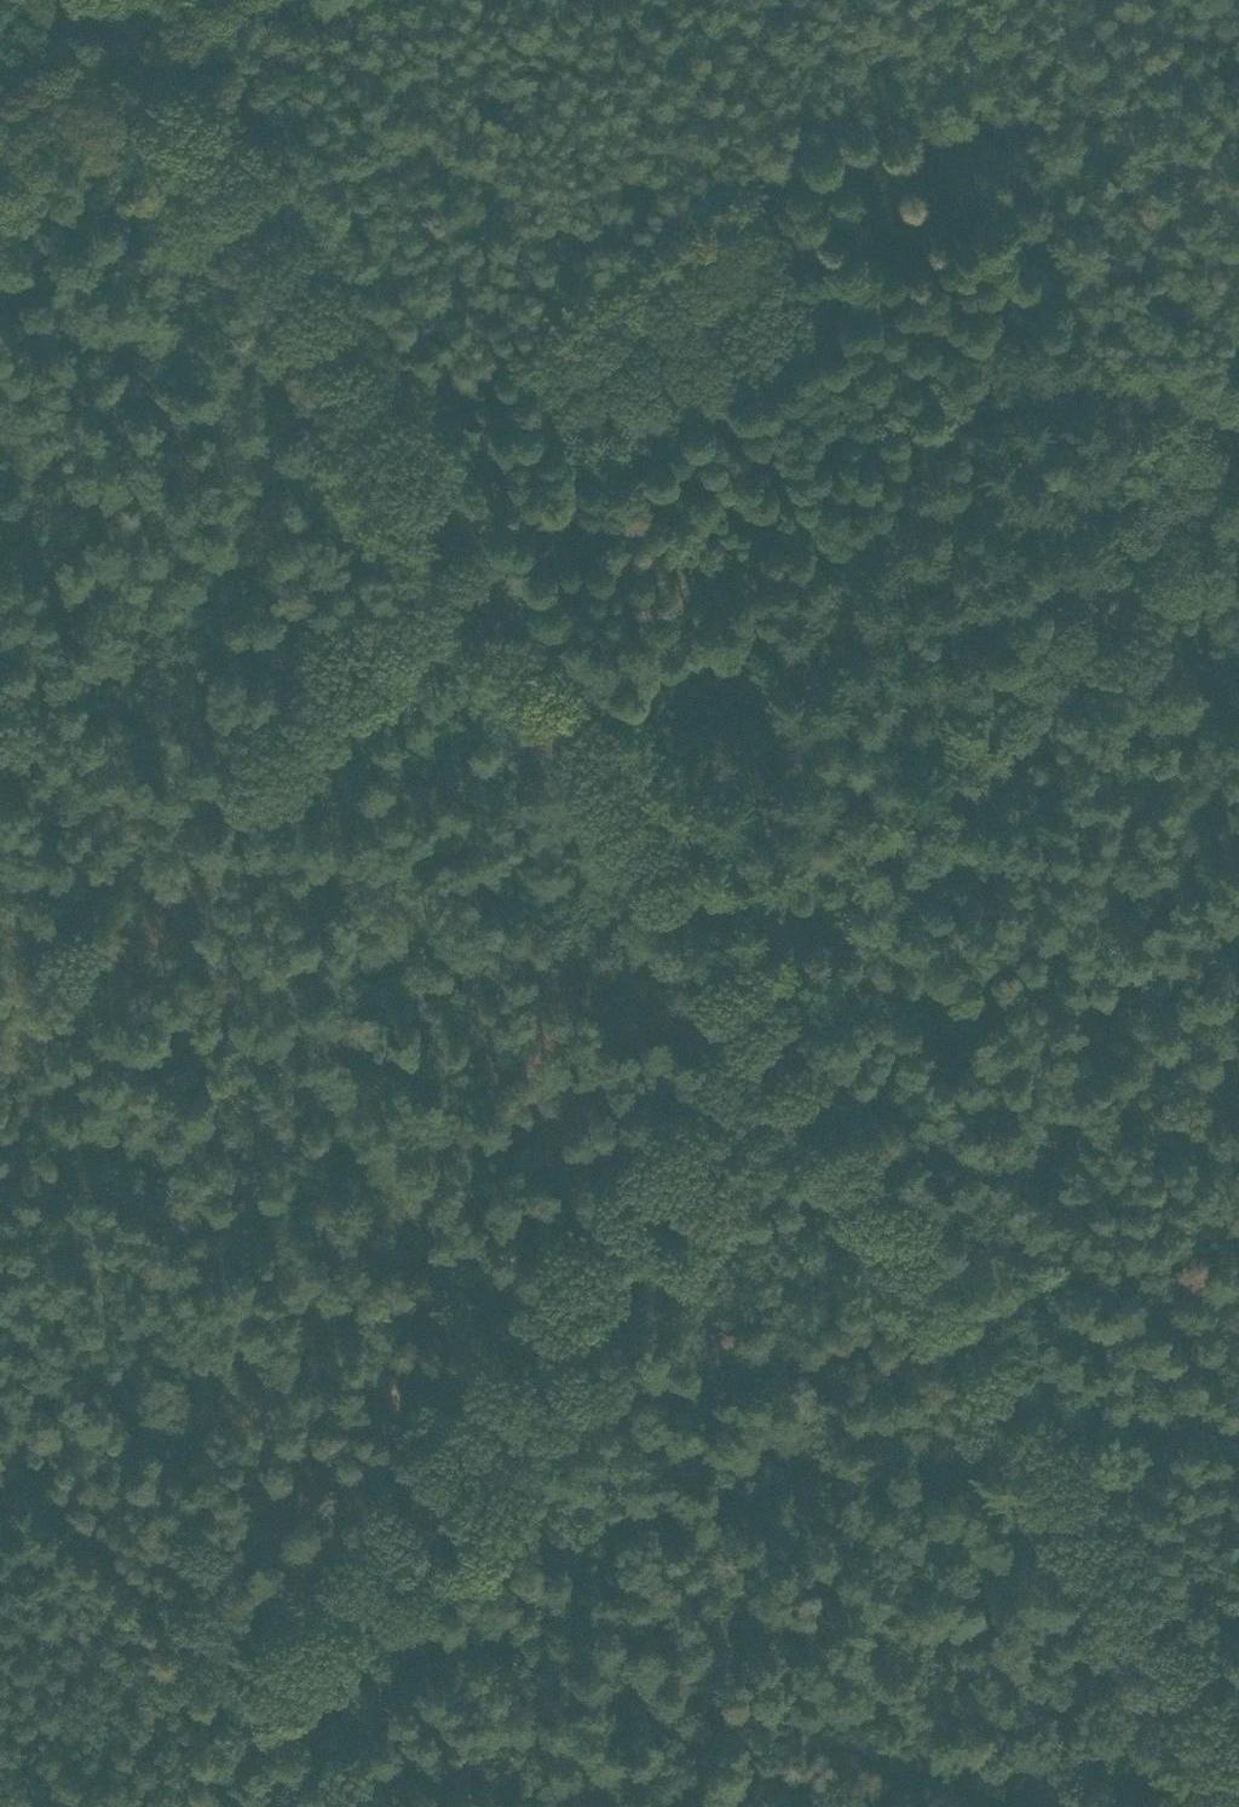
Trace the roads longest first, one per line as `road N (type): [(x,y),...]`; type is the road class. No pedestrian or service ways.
road 1 (track): [(111,27),(167,45),(792,1030),(787,1058)]
road 2 (track): [(787,1058),(515,1420),(247,1806)]
road 3 (track): [(787,1058),(1238,443)]
road 4 (track): [(787,1058),(1180,1682)]
road 5 (track): [(1180,1682),(1142,1721),(1002,1759),(788,1759),(710,1773)]
road 6 (track): [(277,1753),(220,1709),(0,1459)]
road 7 (track): [(1238,1058),(885,1220)]
road 8 (track): [(111,27),(0,127)]

